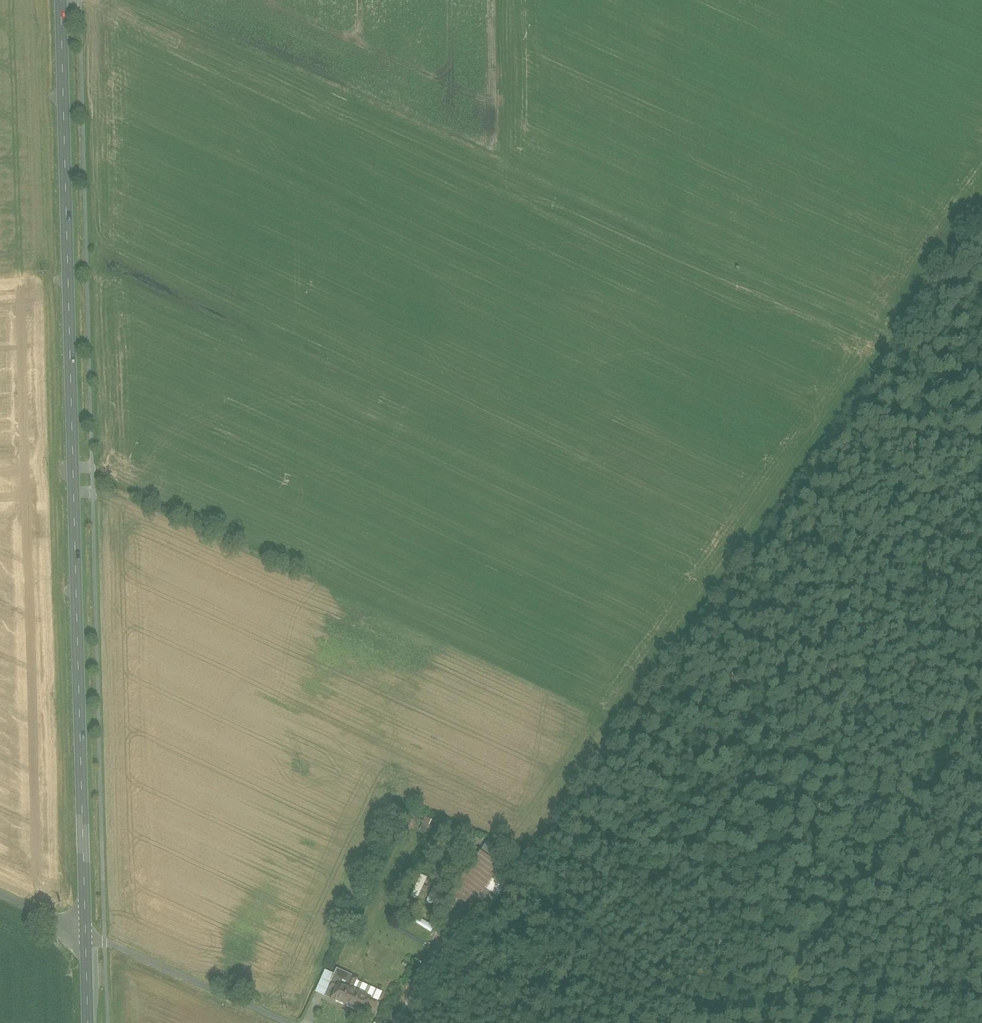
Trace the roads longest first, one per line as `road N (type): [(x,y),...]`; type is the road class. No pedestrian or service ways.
road 1 (tertiary): [(62,0),(86,932)]
road 2 (residential): [(300,1022),(86,932)]

